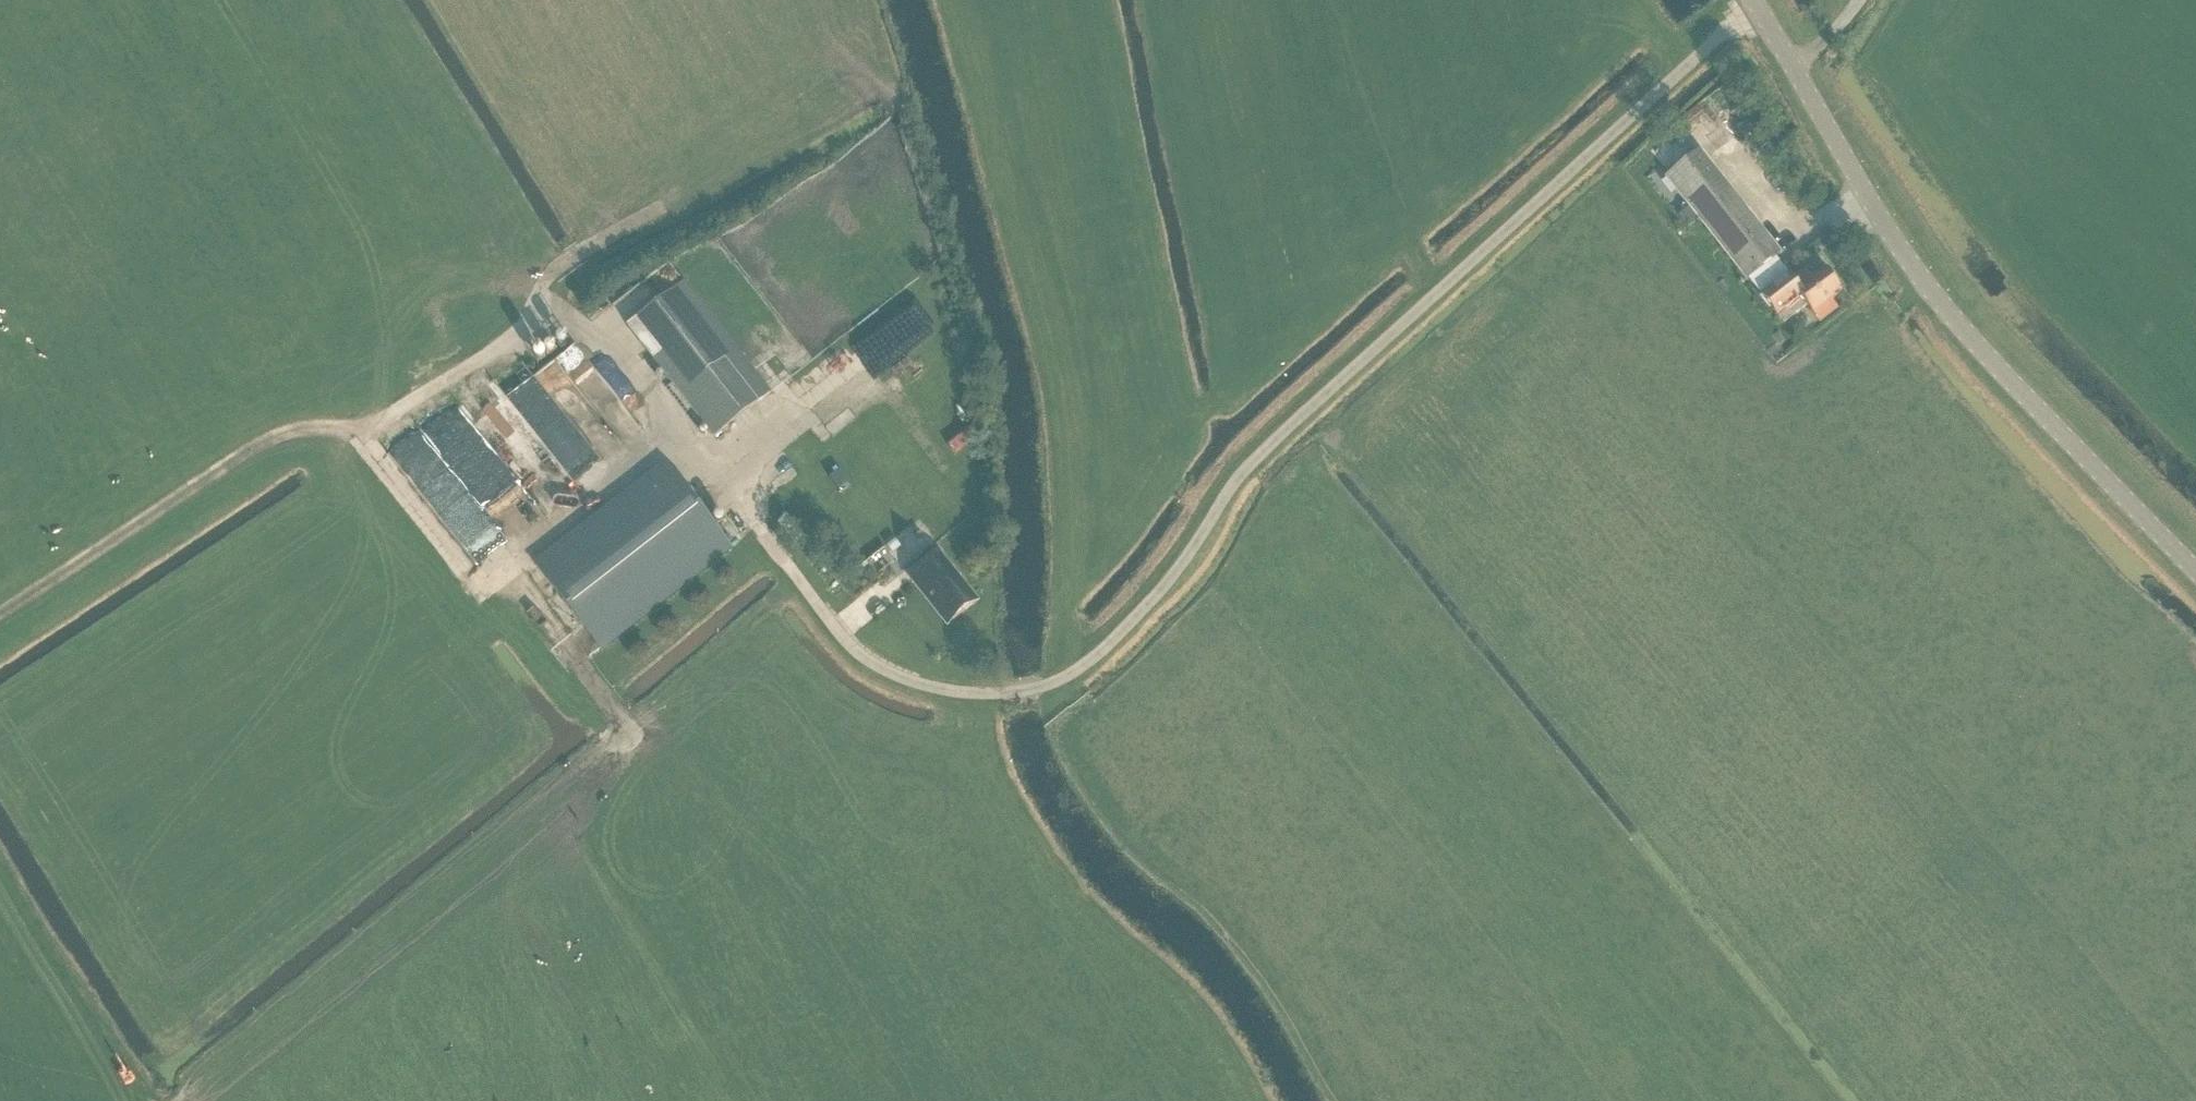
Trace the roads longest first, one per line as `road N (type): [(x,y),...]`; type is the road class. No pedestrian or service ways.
road 1 (tertiary): [(2195,577),(1901,262),(1796,65),(1751,0)]

